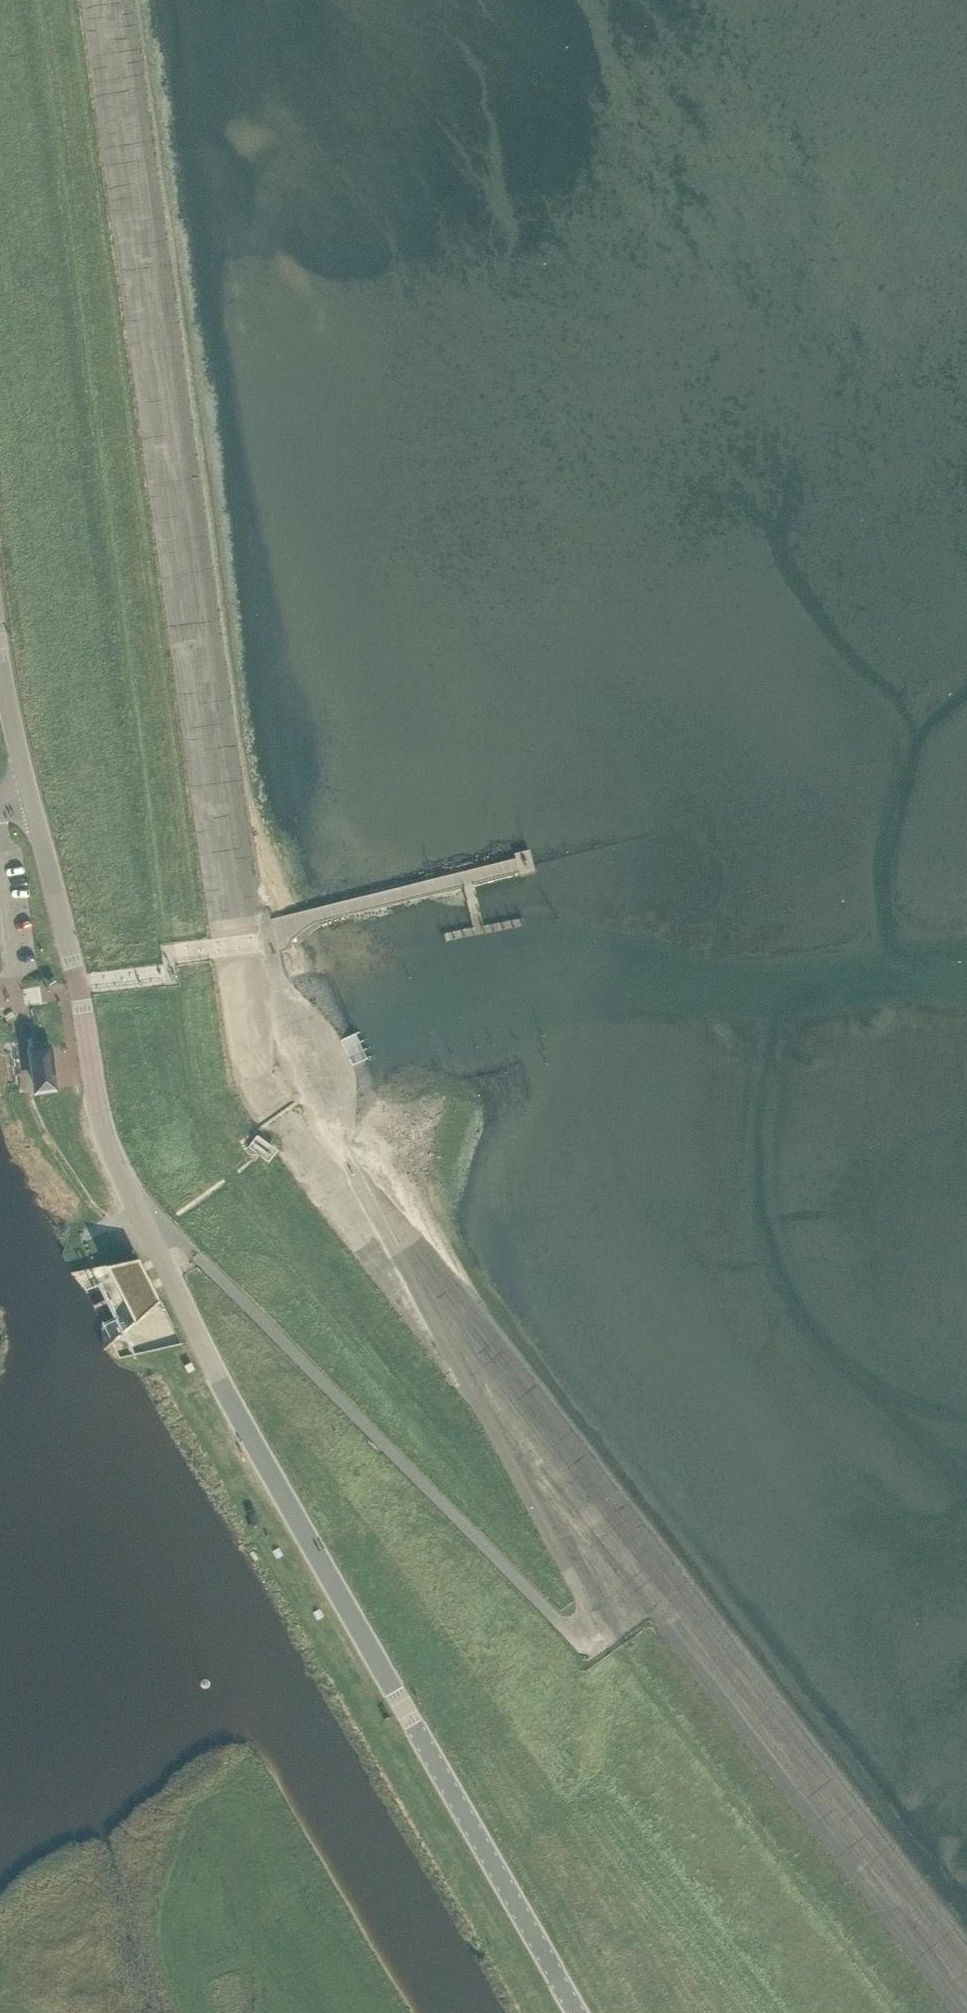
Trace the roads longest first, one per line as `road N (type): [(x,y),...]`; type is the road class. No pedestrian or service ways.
road 1 (unclassified): [(577,2012),(276,1479),(111,1144),(31,801)]
road 2 (unclassified): [(31,801),(0,647)]

